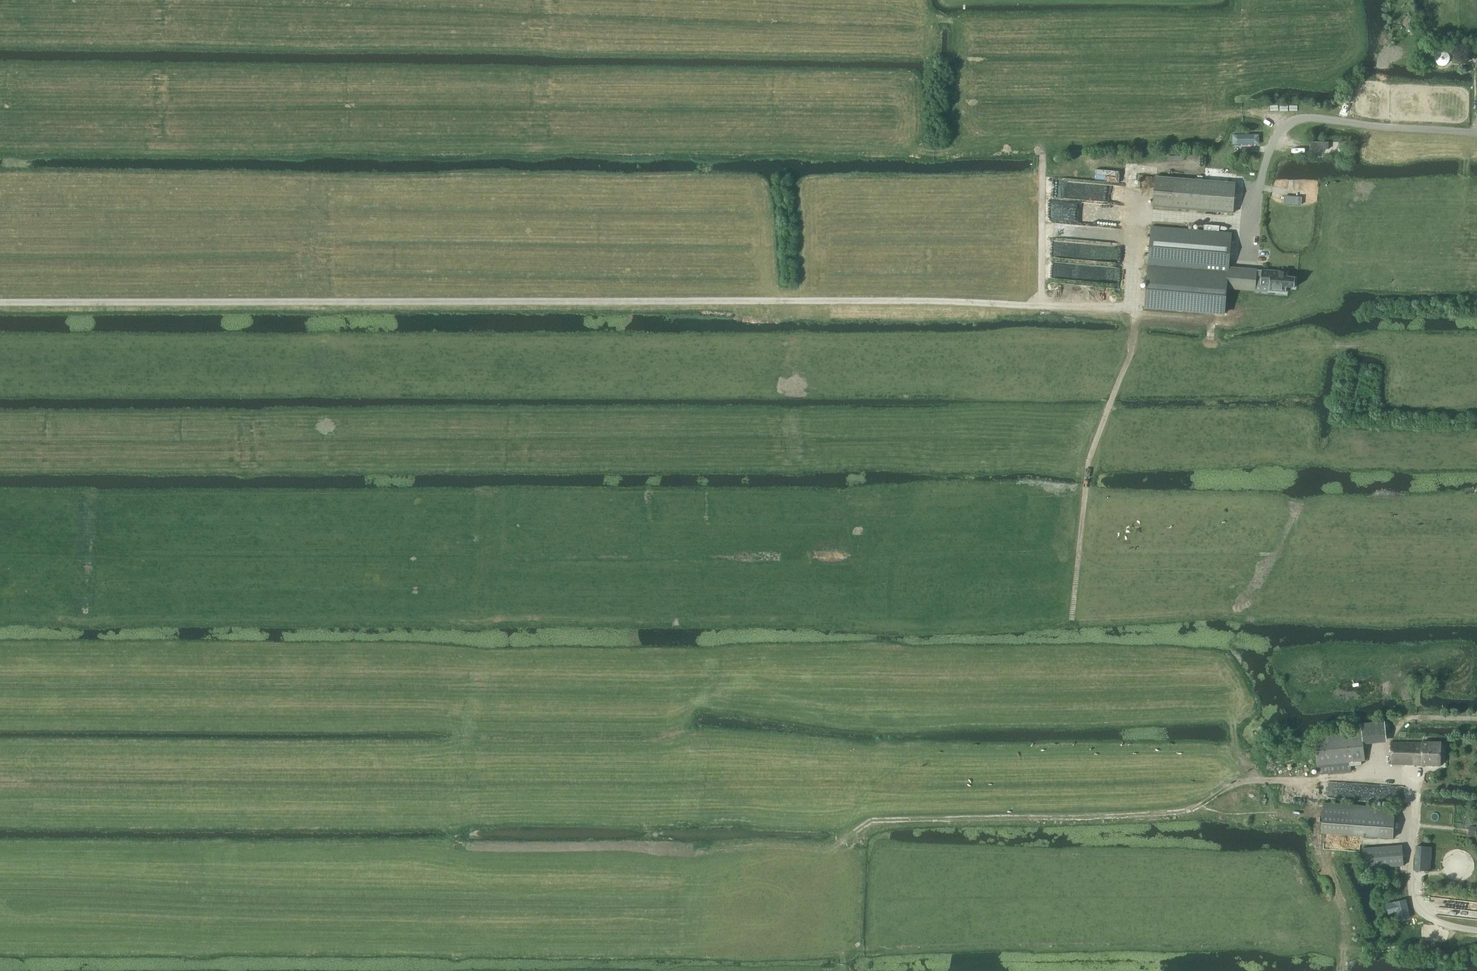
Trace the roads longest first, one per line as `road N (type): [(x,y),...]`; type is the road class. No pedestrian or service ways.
road 1 (track): [(0,302),(1133,305)]

